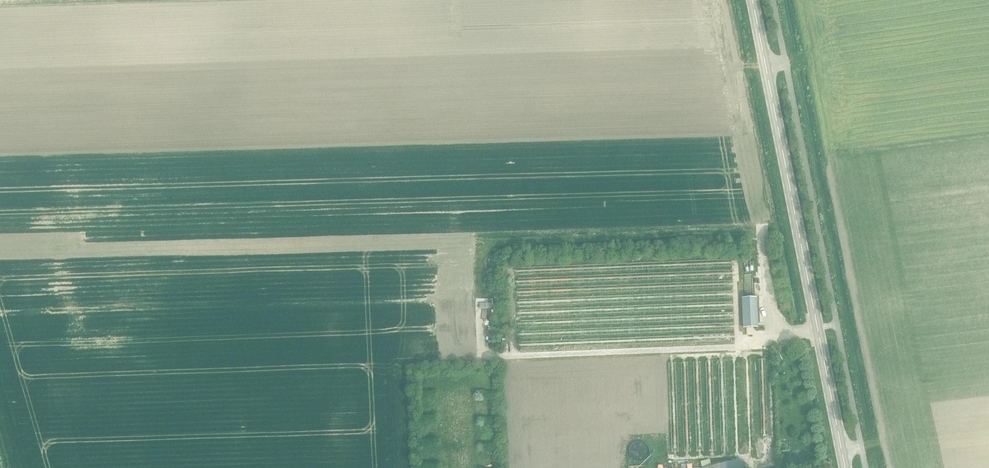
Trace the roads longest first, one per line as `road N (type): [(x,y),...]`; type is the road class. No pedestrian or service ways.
road 1 (tertiary): [(845,467),(752,0)]

